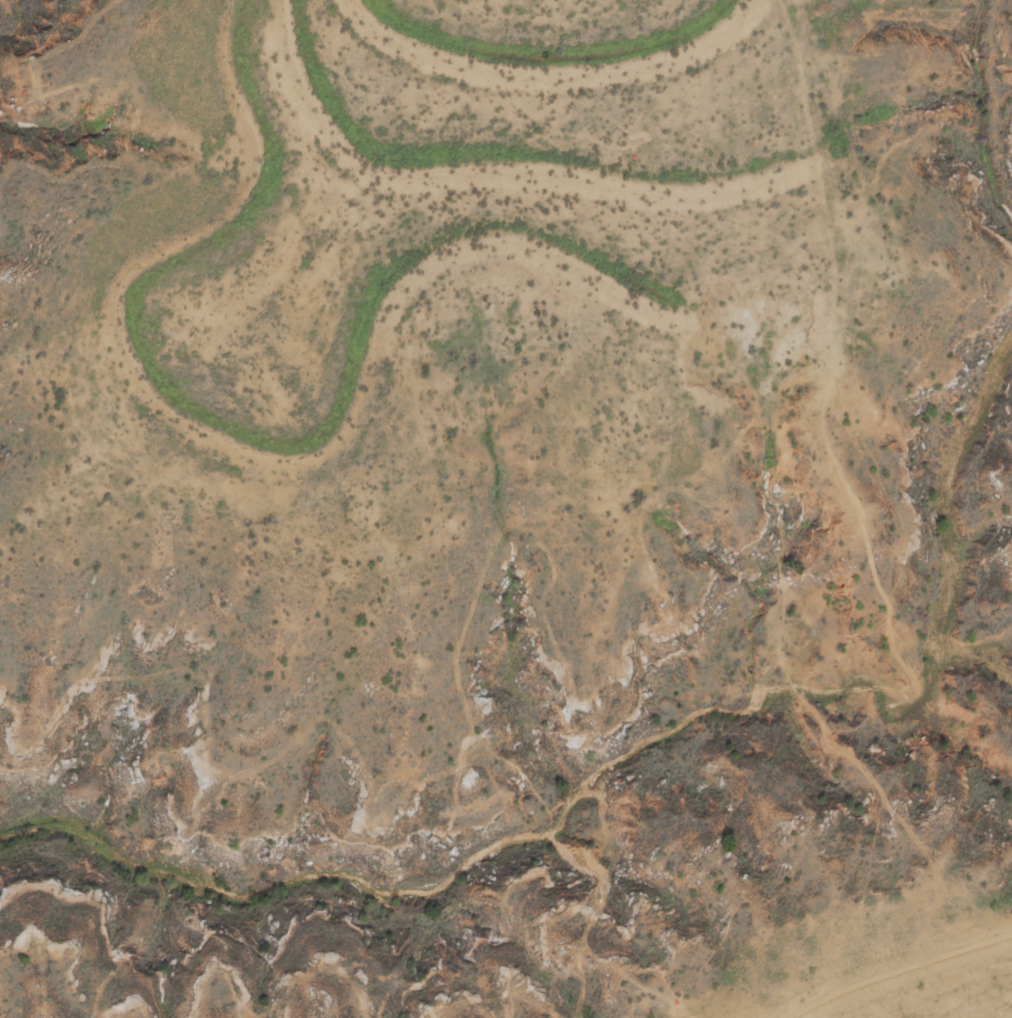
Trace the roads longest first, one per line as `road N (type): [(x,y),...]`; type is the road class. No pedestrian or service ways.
road 1 (residential): [(794,1017),(881,974),(1011,935)]

